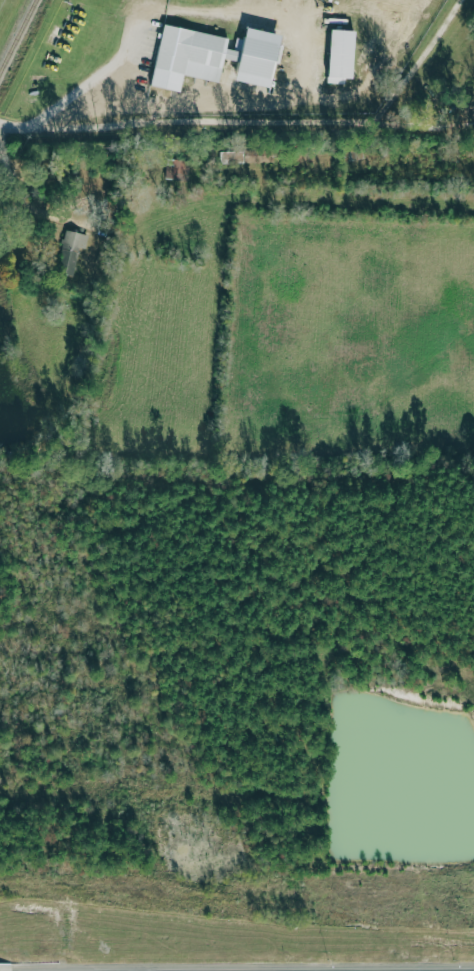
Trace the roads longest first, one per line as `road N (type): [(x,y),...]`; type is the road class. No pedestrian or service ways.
road 1 (residential): [(0,123),(105,128),(347,119),(395,96),(433,25)]

